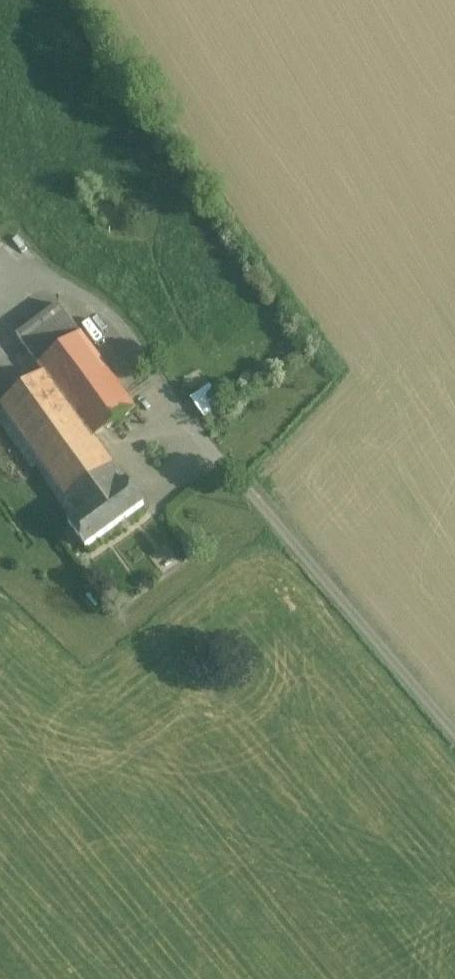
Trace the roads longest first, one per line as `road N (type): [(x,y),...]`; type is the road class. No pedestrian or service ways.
road 1 (unclassified): [(454,728),(223,457),(164,452)]

